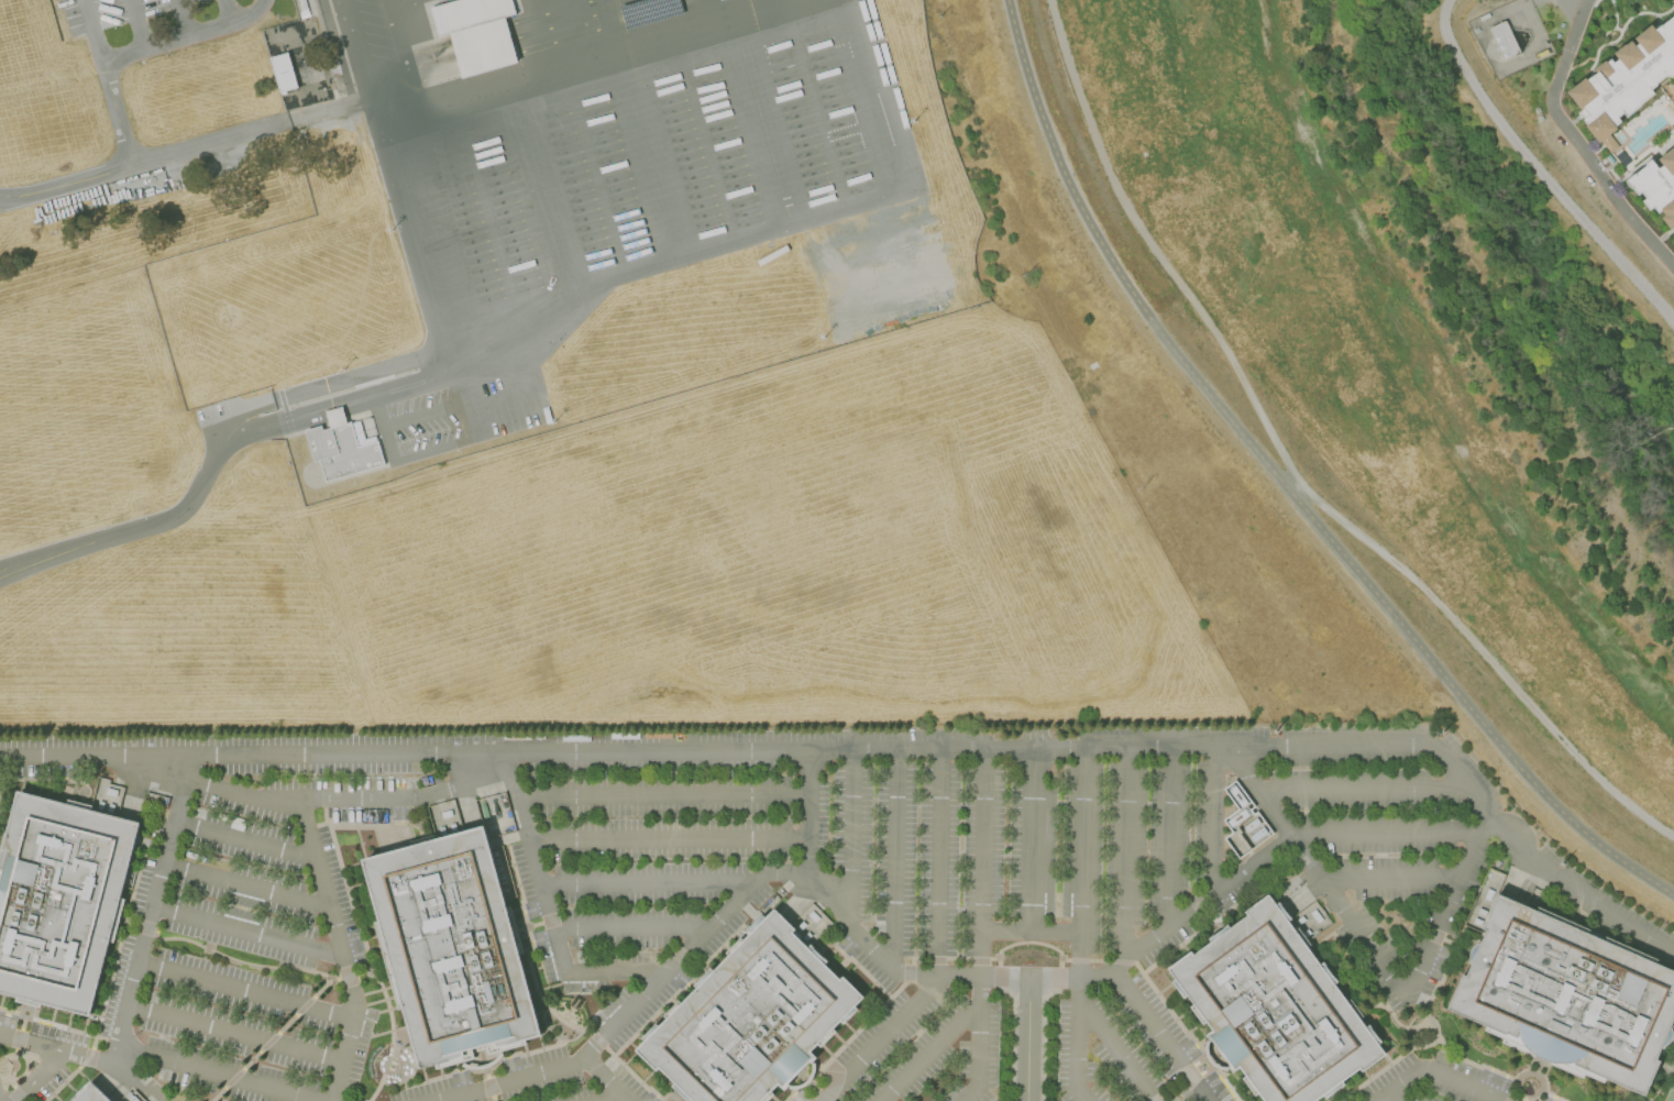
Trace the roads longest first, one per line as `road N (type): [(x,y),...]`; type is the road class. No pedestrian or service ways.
road 1 (track): [(1048,0),(1126,211),(1232,361),(1296,488),(1423,587),(1576,758),(1673,837)]

